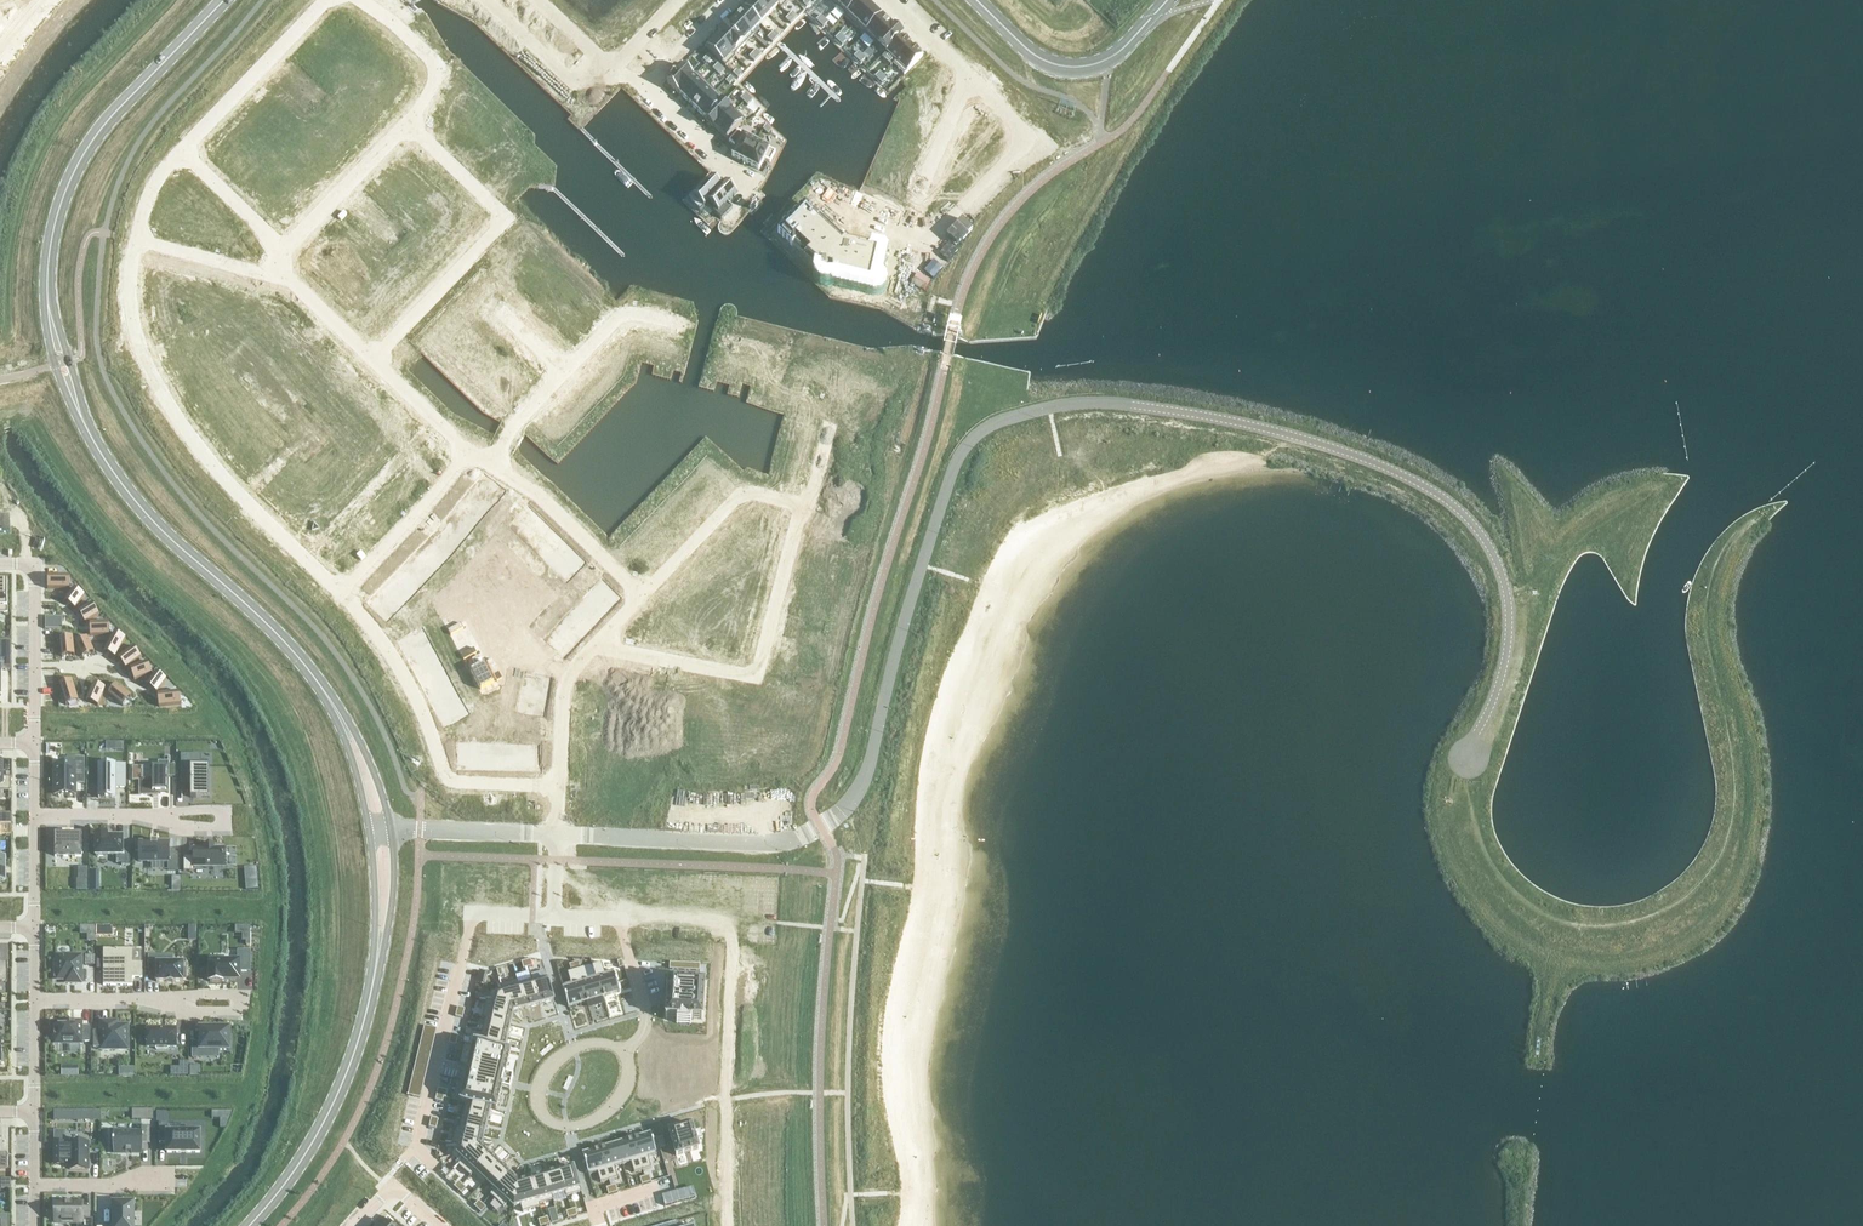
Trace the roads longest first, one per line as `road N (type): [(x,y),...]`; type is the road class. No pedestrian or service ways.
road 1 (unclassified): [(821,827),(847,805),(869,766),(913,590),(959,456),(993,424),(1059,406),(1121,404),(1264,429),(1382,466),(1449,502),(1486,543),(1509,609),(1502,671),(1474,736)]
road 2 (secondary): [(72,396),(118,479),(305,662),(339,716)]
road 3 (secondary): [(224,0),(84,152),(53,234),(50,325)]
road 4 (residential): [(134,242),(124,282),(130,342),(150,381),(224,482),(306,559)]
road 5 (residential): [(436,1169),(415,1151),(473,914),(556,916)]
road 6 (residential): [(368,362),(505,217),(408,123)]
road 7 (residential): [(340,592),(406,688),(442,775),(464,787),(558,786)]
road 8 (secondary): [(376,969),(350,1067),(294,1175),(249,1225)]
road 9 (residential): [(557,835),(775,842),(821,827)]
road 10 (residential): [(722,339),(786,357),(776,393),(830,410),(811,487),(798,503)]
road 11 (residential): [(965,76),(1023,141),(925,243),(908,235)]
road 12 (secondary): [(1167,0),(1118,53),(1068,68),(1030,53),(974,0)]
road 13 (residential): [(181,151),(324,0)]
road 14 (residential): [(556,916),(617,918),(645,1016),(626,1053)]
road 15 (residential): [(644,595),(494,466)]
road 16 (residential): [(644,595),(750,493),(798,503)]
road 17 (residential): [(340,592),(414,519),(468,449)]
road 18 (residential): [(435,422),(306,559)]
road 19 (residential): [(798,503),(750,676)]
road 20 (residential): [(408,123),(286,253)]
road 21 (residential): [(36,743),(37,566)]
road 22 (residential): [(965,76),(908,235)]
road 23 (residential): [(361,0),(440,67),(408,123)]
road 24 (residential): [(392,834),(557,835)]
road 25 (residential): [(626,1053),(589,1043),(550,1066),(540,1082),(540,1108),(568,1127)]
road 26 (residential): [(558,786),(566,685),(600,639)]
road 27 (residential): [(750,676),(628,656),(600,639)]
road 28 (residential): [(276,278),(134,242)]
road 29 (residential): [(181,151),(286,253)]
road 30 (residential): [(748,188),(641,89)]
road 31 (residential): [(177,1002),(35,1001)]
road 32 (residential): [(33,1186),(173,1177)]
road 33 (residential): [(565,372),(626,313),(677,325)]
road 34 (secondary): [(376,969),(394,892),(392,834)]
road 35 (residential): [(161,815),(183,827),(228,828),(225,809),(178,811)]
road 36 (secondary): [(370,837),(376,969)]
road 37 (secondary): [(392,834),(378,784),(339,716)]
road 38 (residential): [(35,814),(161,815)]
road 39 (residential): [(641,89),(729,0)]
road 40 (secondary): [(339,716),(370,837)]
road 41 (residential): [(368,362),(276,278)]
road 42 (residential): [(352,1225),(392,1182),(441,1225)]
road 43 (residential): [(494,466),(514,422),(565,372)]

